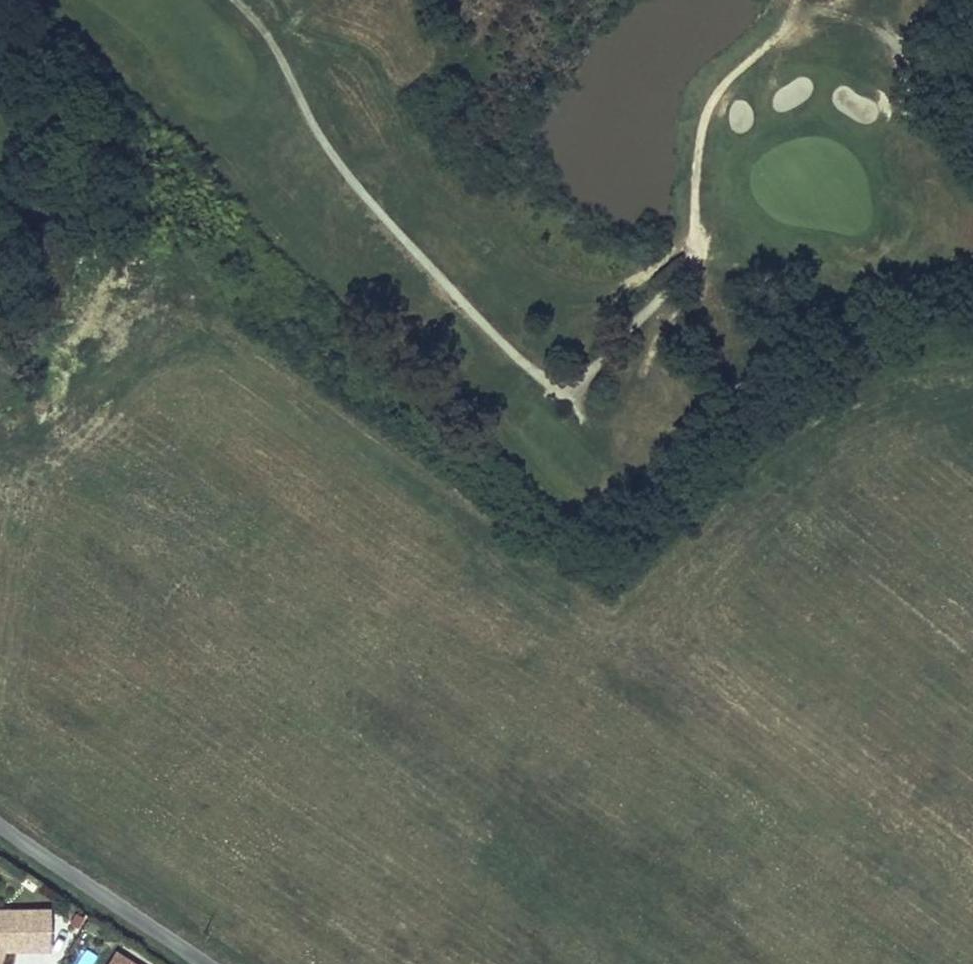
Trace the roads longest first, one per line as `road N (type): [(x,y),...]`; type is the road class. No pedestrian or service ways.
road 1 (unclassified): [(204,963),(0,827)]

